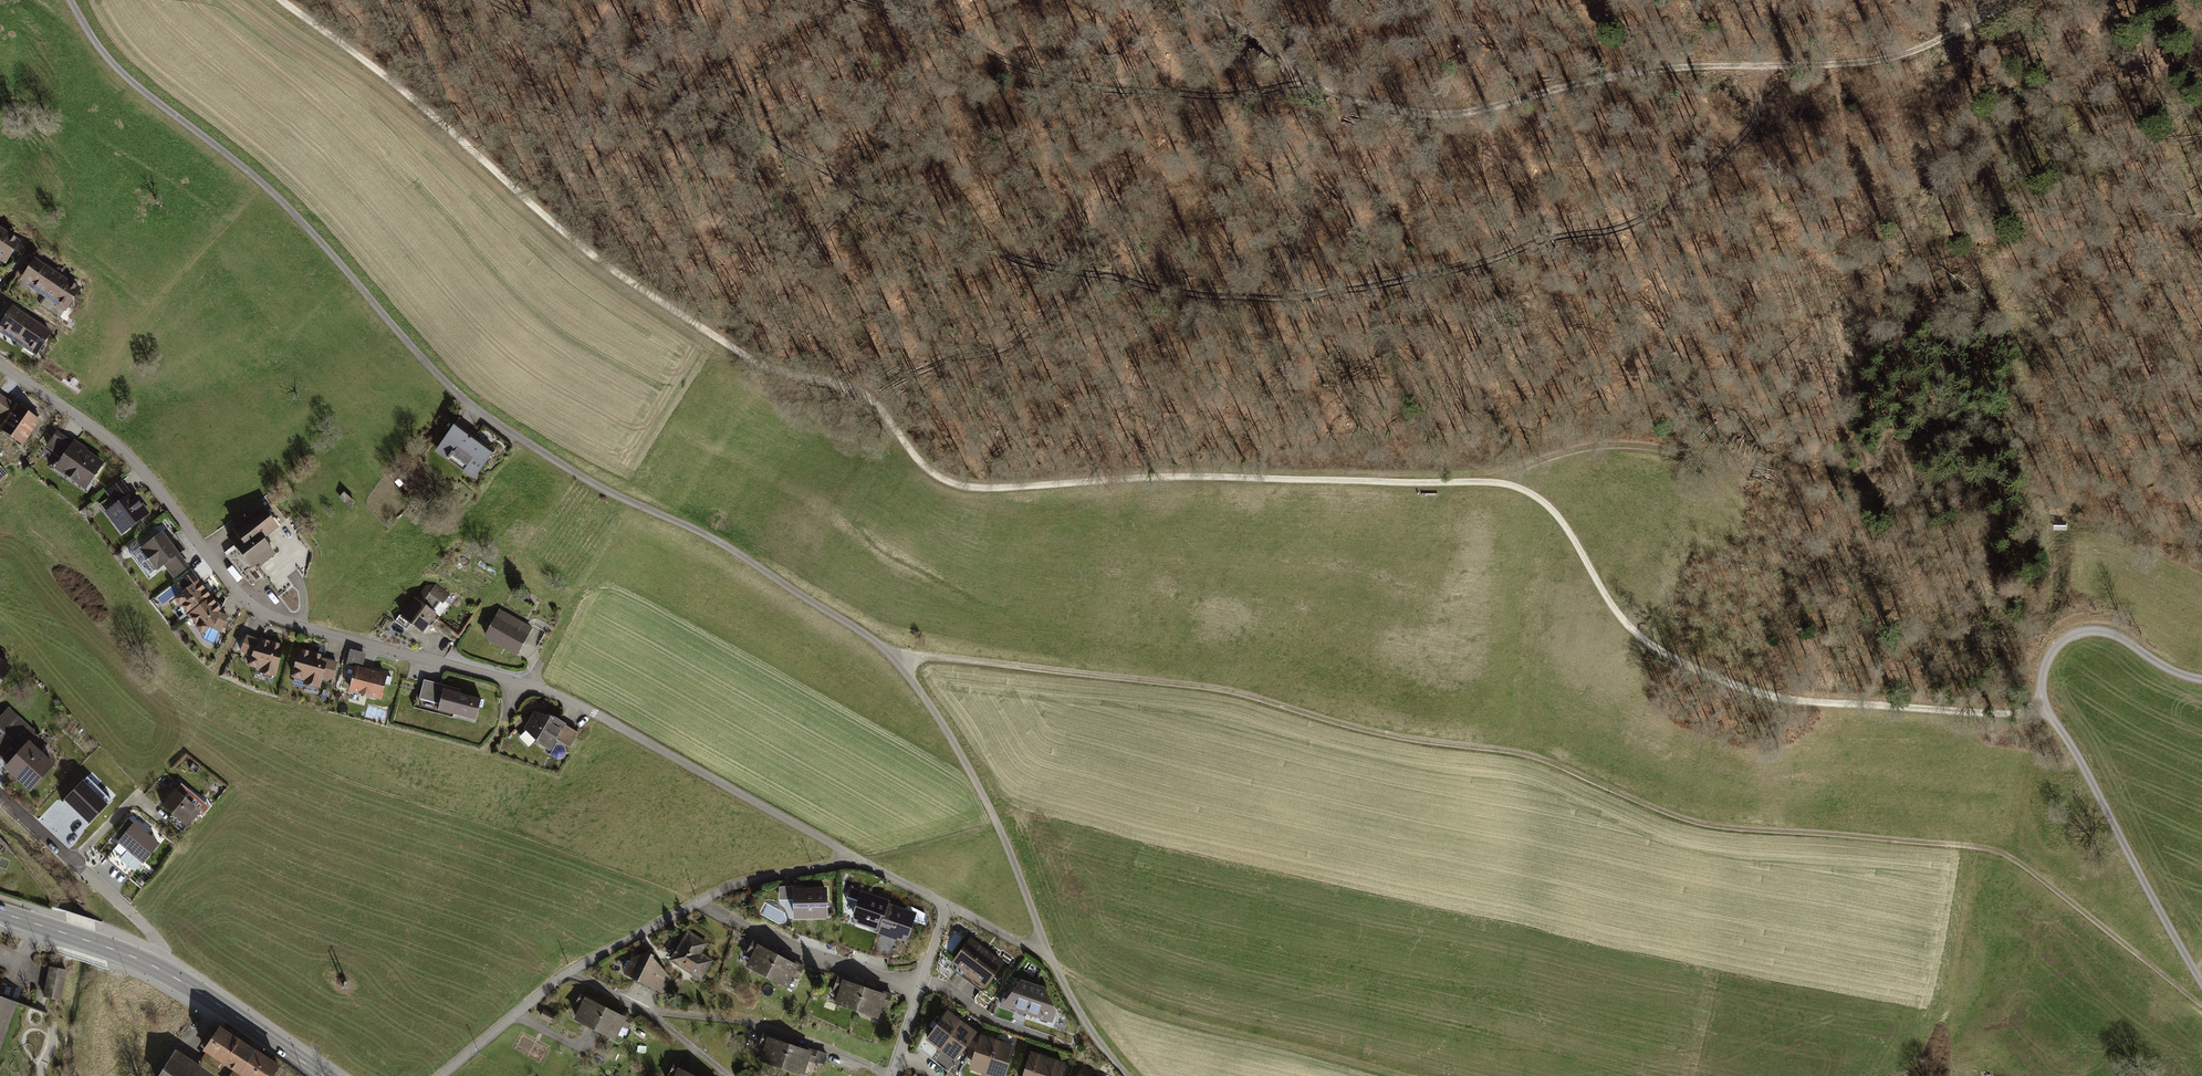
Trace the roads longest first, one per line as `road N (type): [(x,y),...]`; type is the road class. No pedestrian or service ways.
road 1 (track): [(289,0),(619,269),(751,359),(852,386),(941,478),(972,486),(1503,482),(1538,496),(1567,521),(1609,601),(1647,641),(1724,680),(1792,702),(2049,720)]
road 2 (track): [(487,0),(606,67),(759,134),(877,206),(1028,257),(1238,299),(1425,279),(1669,206),(1744,135),(1761,101),(1762,69)]
road 3 (track): [(891,653),(1232,690),(1380,735),(1543,753),(1701,824),(2006,848),(2201,1004)]
road 4 (track): [(891,653),(710,535),(595,485),(440,382),(267,188),(110,62),(69,0)]
road 5 (residential): [(855,856),(566,698),(254,608),(142,469),(0,365)]
road 6 (track): [(1193,0),(1305,80),(1375,107),(1435,115),(1654,71),(1883,62),(2020,0)]
road 7 (residential): [(2201,986),(2049,720),(2041,690),(2044,659),(2064,632),(2101,626),(2201,680)]
road 8 (track): [(1305,80),(1206,98),(1054,79),(938,26),(852,0)]
road 9 (residential): [(855,856),(717,894),(564,973),(447,1075)]
road 10 (track): [(1054,968),(1166,1017),(1404,1075)]
road 11 (residential): [(1047,955),(990,809),(891,653)]
road 12 (residential): [(158,968),(152,934),(0,797)]
road 13 (primary): [(158,968),(326,1075)]
road 14 (residential): [(892,1075),(944,905)]
road 15 (track): [(1503,482),(1521,463),(1587,448),(1663,452)]
road 16 (primary): [(0,911),(158,968)]
road 17 (residential): [(1125,1075),(1087,1029),(1047,955)]

